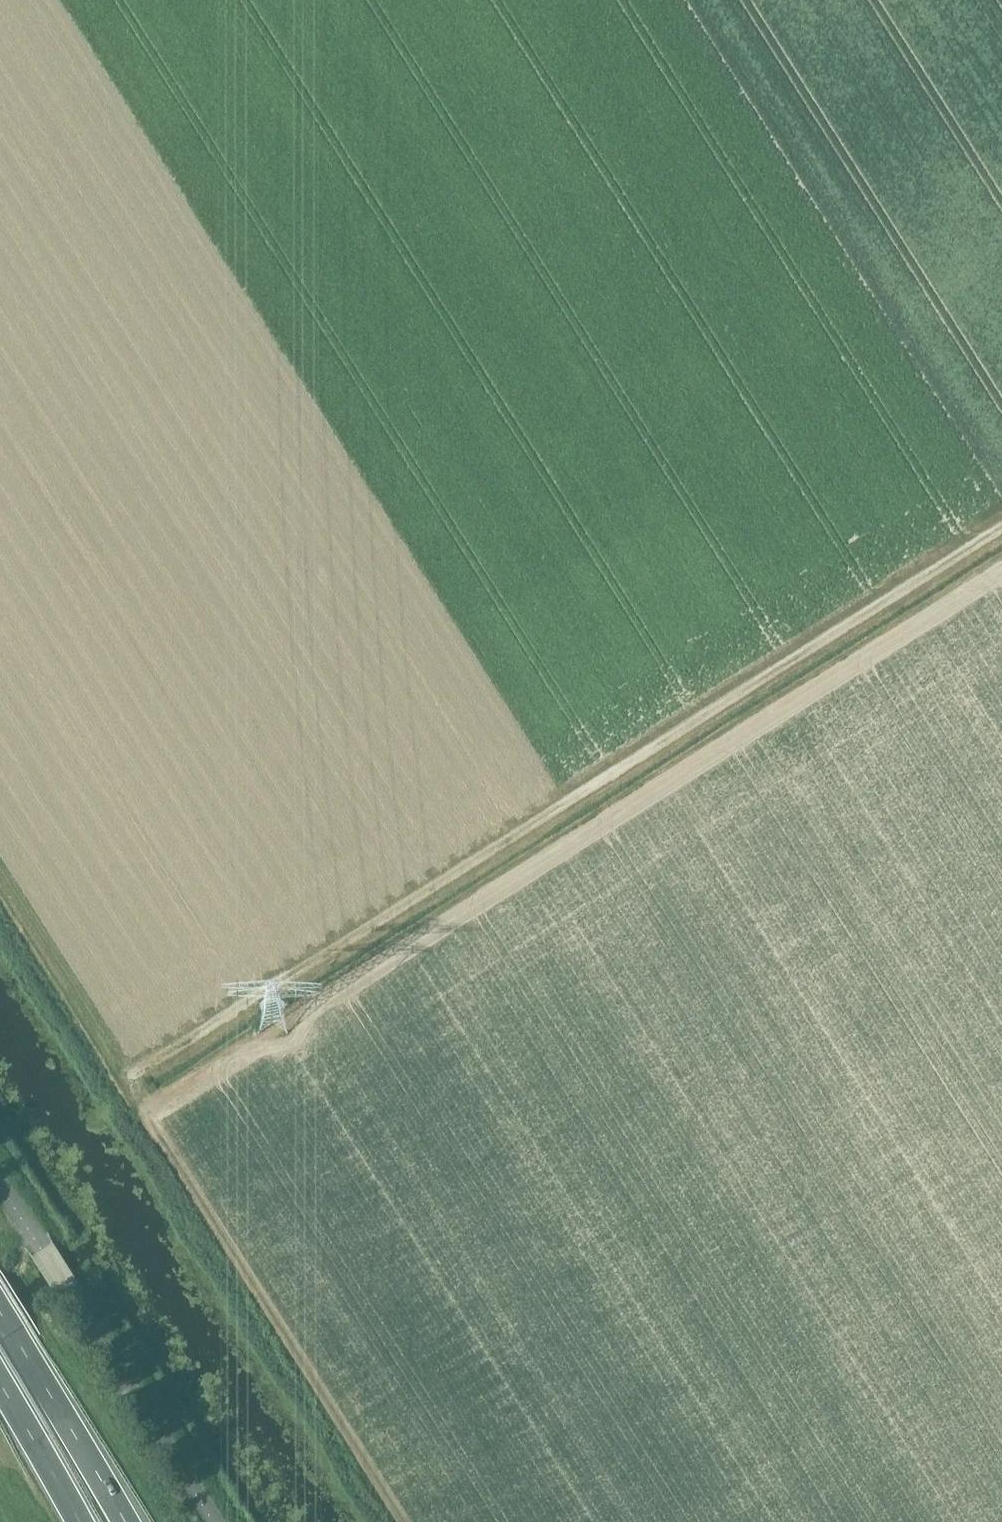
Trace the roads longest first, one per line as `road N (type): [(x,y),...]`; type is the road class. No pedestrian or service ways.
road 1 (trunk): [(125,1521),(0,1313)]
road 2 (trunk): [(0,1383),(80,1521)]

